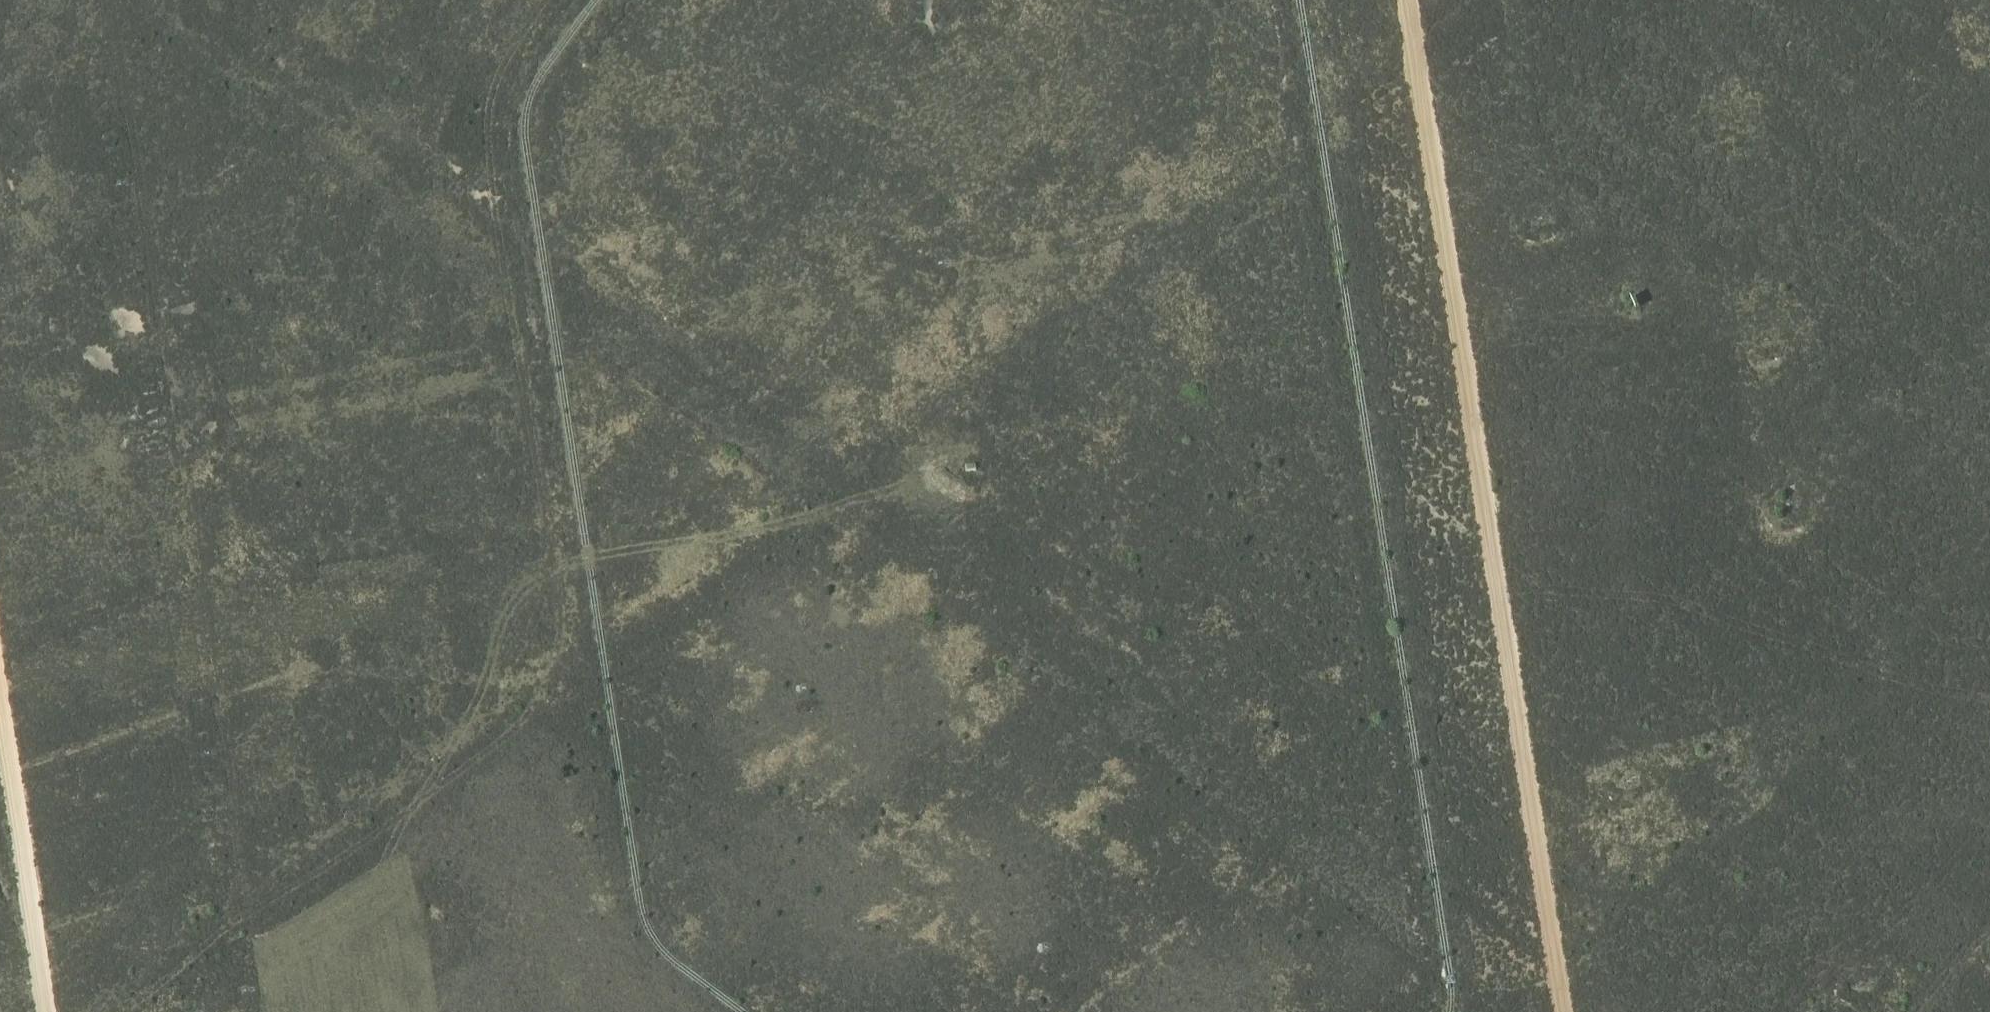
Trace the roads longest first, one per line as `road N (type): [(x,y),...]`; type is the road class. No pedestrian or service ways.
road 1 (track): [(1409,0),(1566,1011)]
road 2 (track): [(0,713),(46,1011)]

